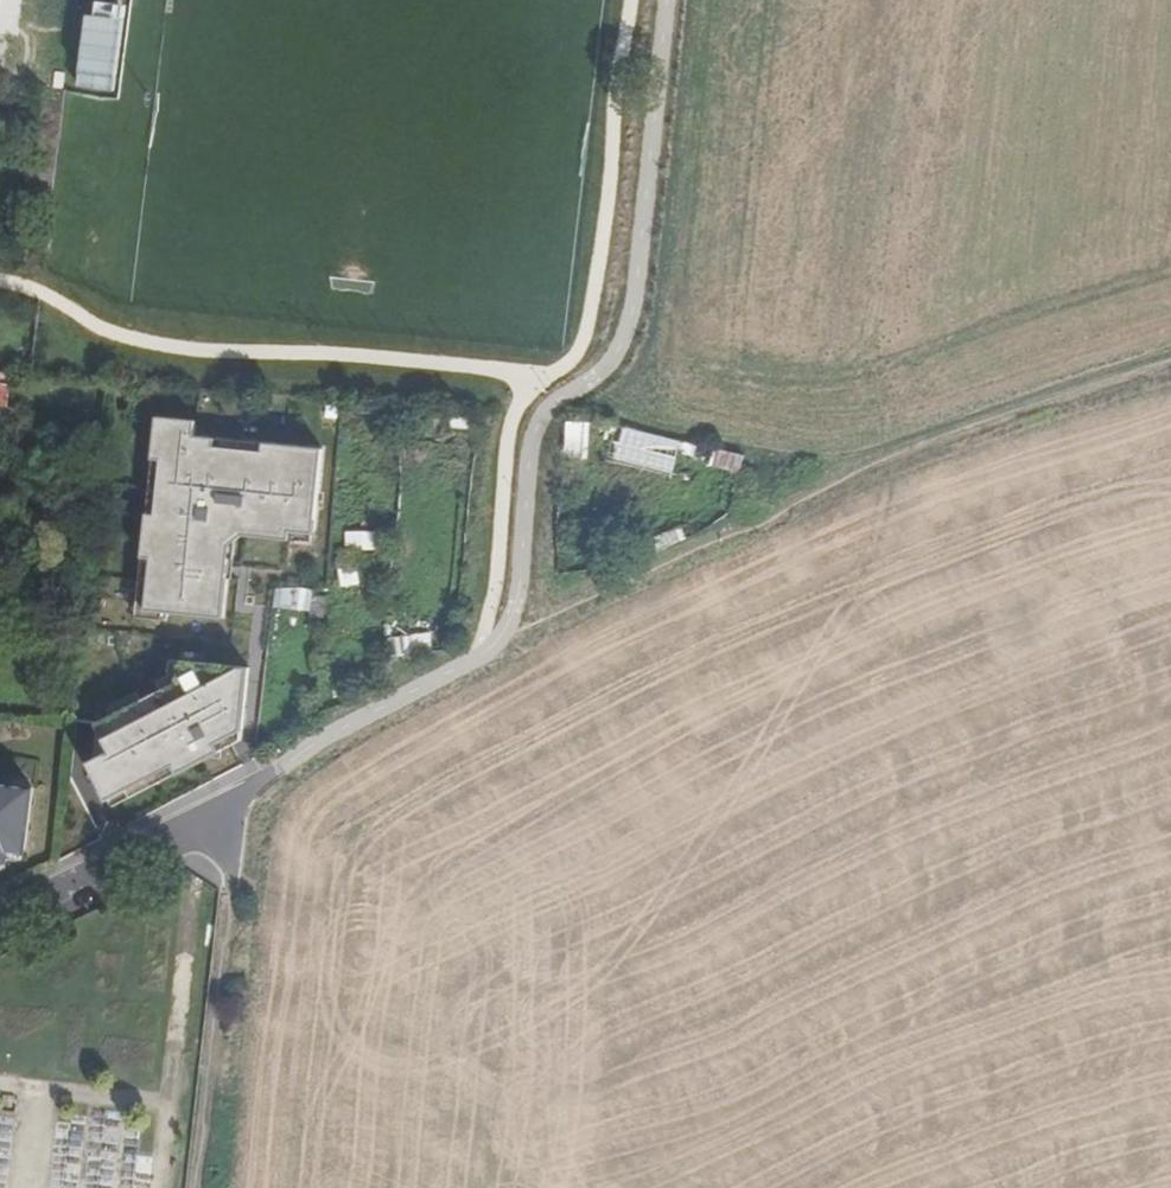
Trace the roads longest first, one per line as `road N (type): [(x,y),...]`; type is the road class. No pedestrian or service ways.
road 1 (track): [(1170,366),(889,460),(714,543)]
road 2 (track): [(227,804),(229,883),(199,1187)]
road 3 (residential): [(273,771),(196,825),(0,915)]
road 4 (track): [(506,631),(714,543)]

